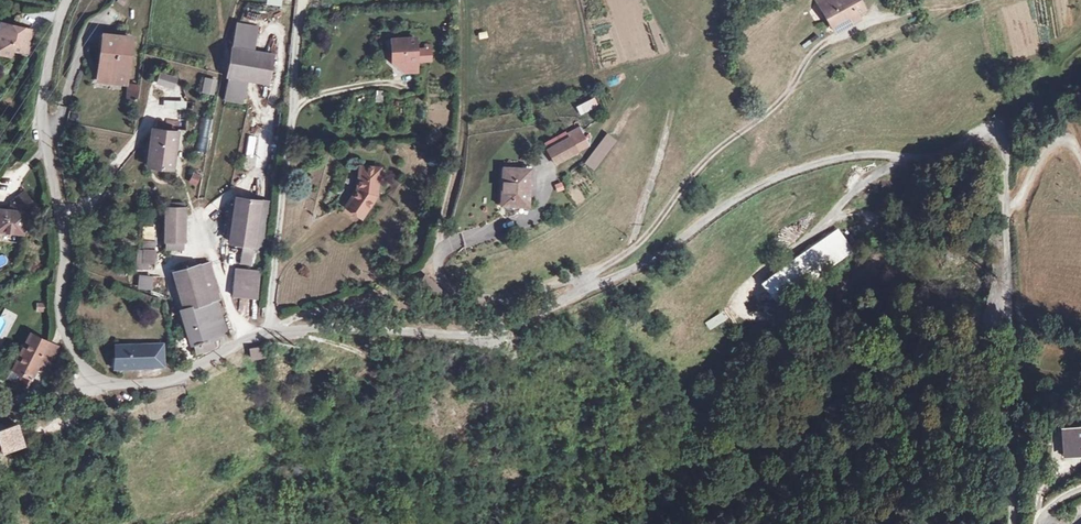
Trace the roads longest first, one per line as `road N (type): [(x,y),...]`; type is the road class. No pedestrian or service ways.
road 1 (unclassified): [(1016,523),(1006,459),(1007,150),(996,133),(978,133),(935,160),(860,155),(795,171),(755,187),(642,264),(500,331),(270,334),(184,375),(117,385),(84,369),(59,310),(63,249),(43,104),(66,0)]
road 2 (track): [(459,0),(460,126),(440,249),(430,268),(270,334)]

